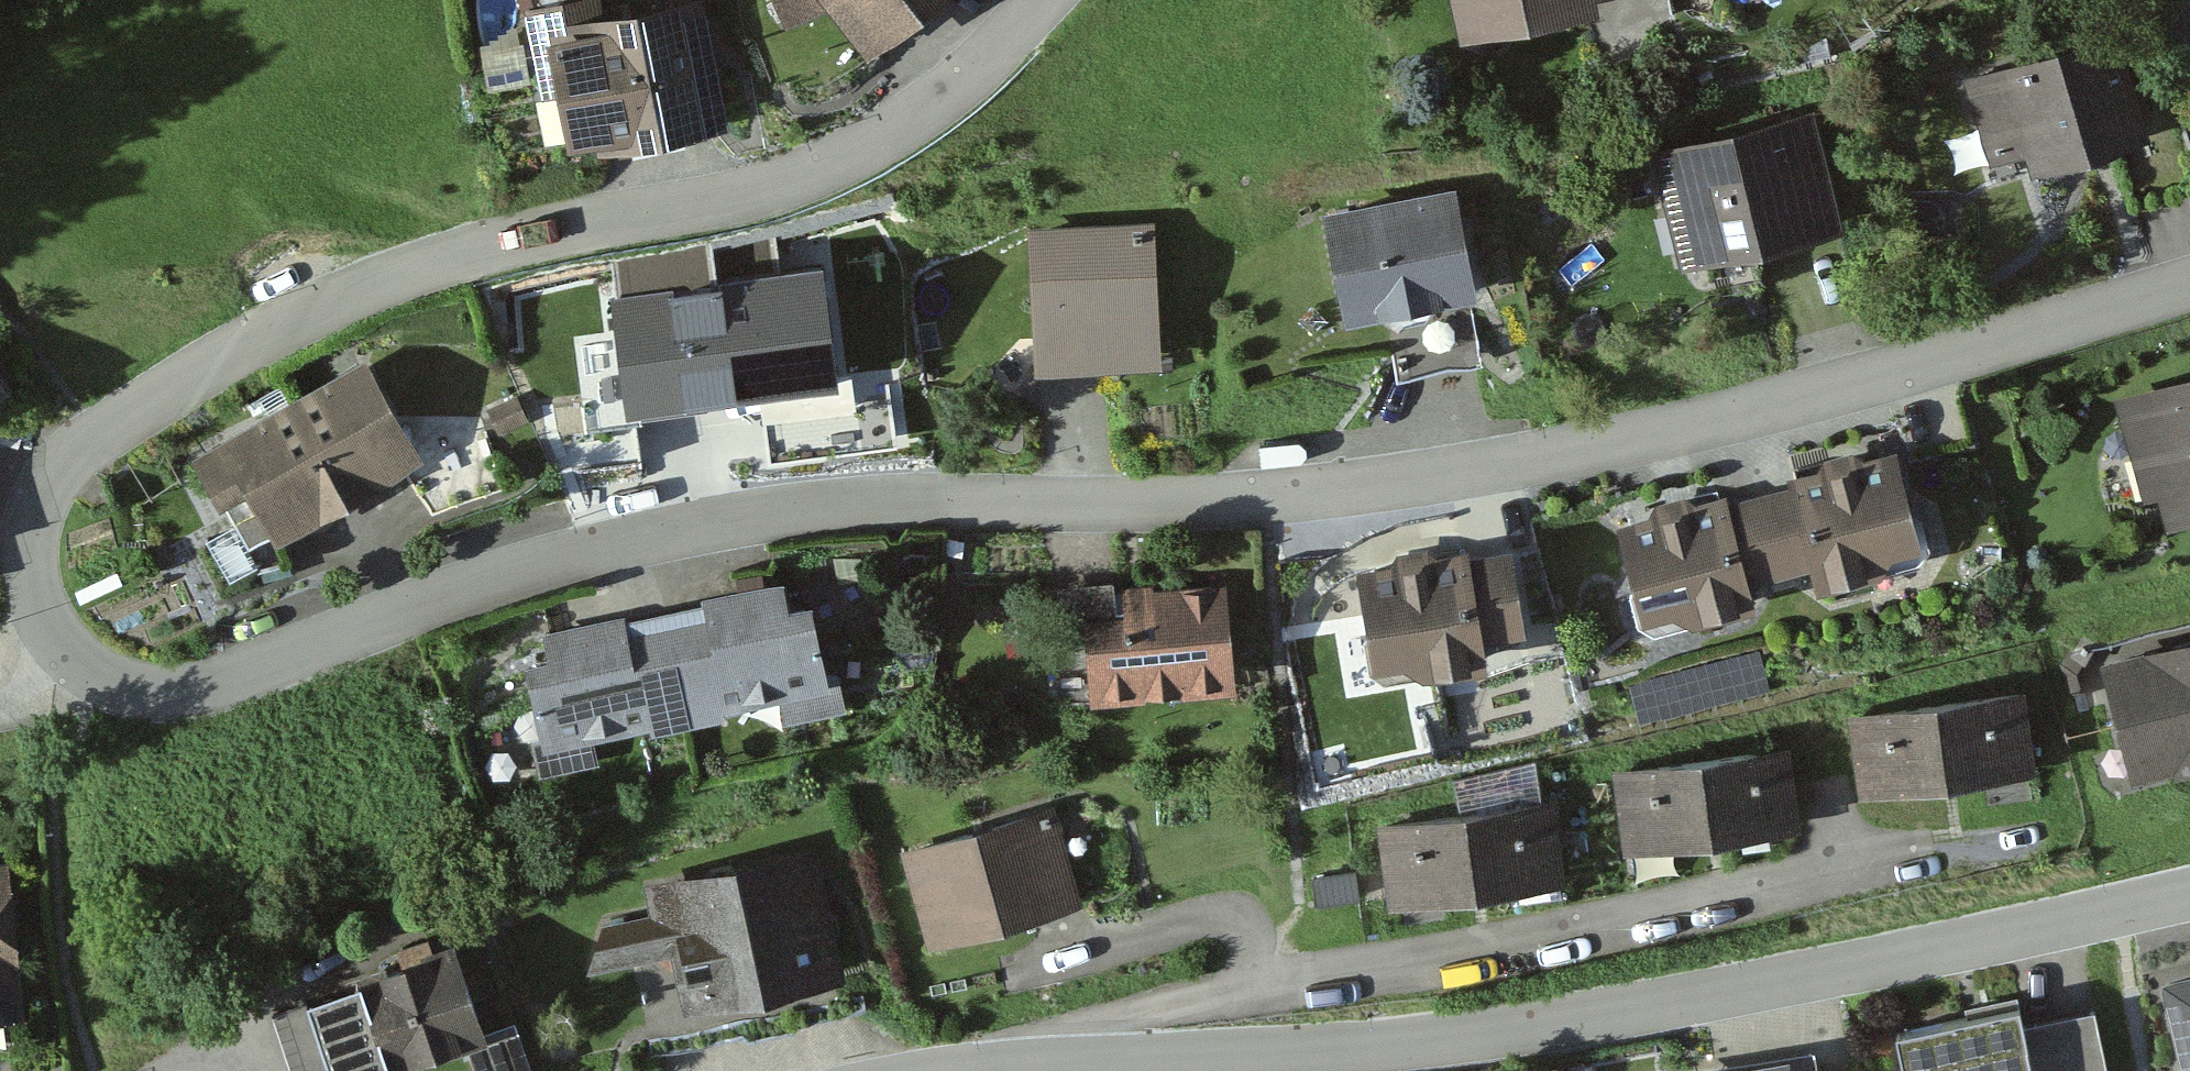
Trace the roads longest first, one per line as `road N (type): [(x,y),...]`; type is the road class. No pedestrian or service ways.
road 1 (residential): [(2189,284),(1871,380),(1577,453),(1401,483),(1226,501),(853,501),(668,527),(472,577),(228,682),(149,698),(66,658),(40,603),(30,549),(47,486),(119,417),(273,322),(423,266),(549,230),(758,196),(859,157),(997,55),(1051,0)]
road 2 (residential): [(1025,1067),(1331,1050),(1580,1020),(1999,949),(2189,900)]
road 3 (residential): [(1839,860),(1168,1004),(1048,1036),(1025,1067)]

